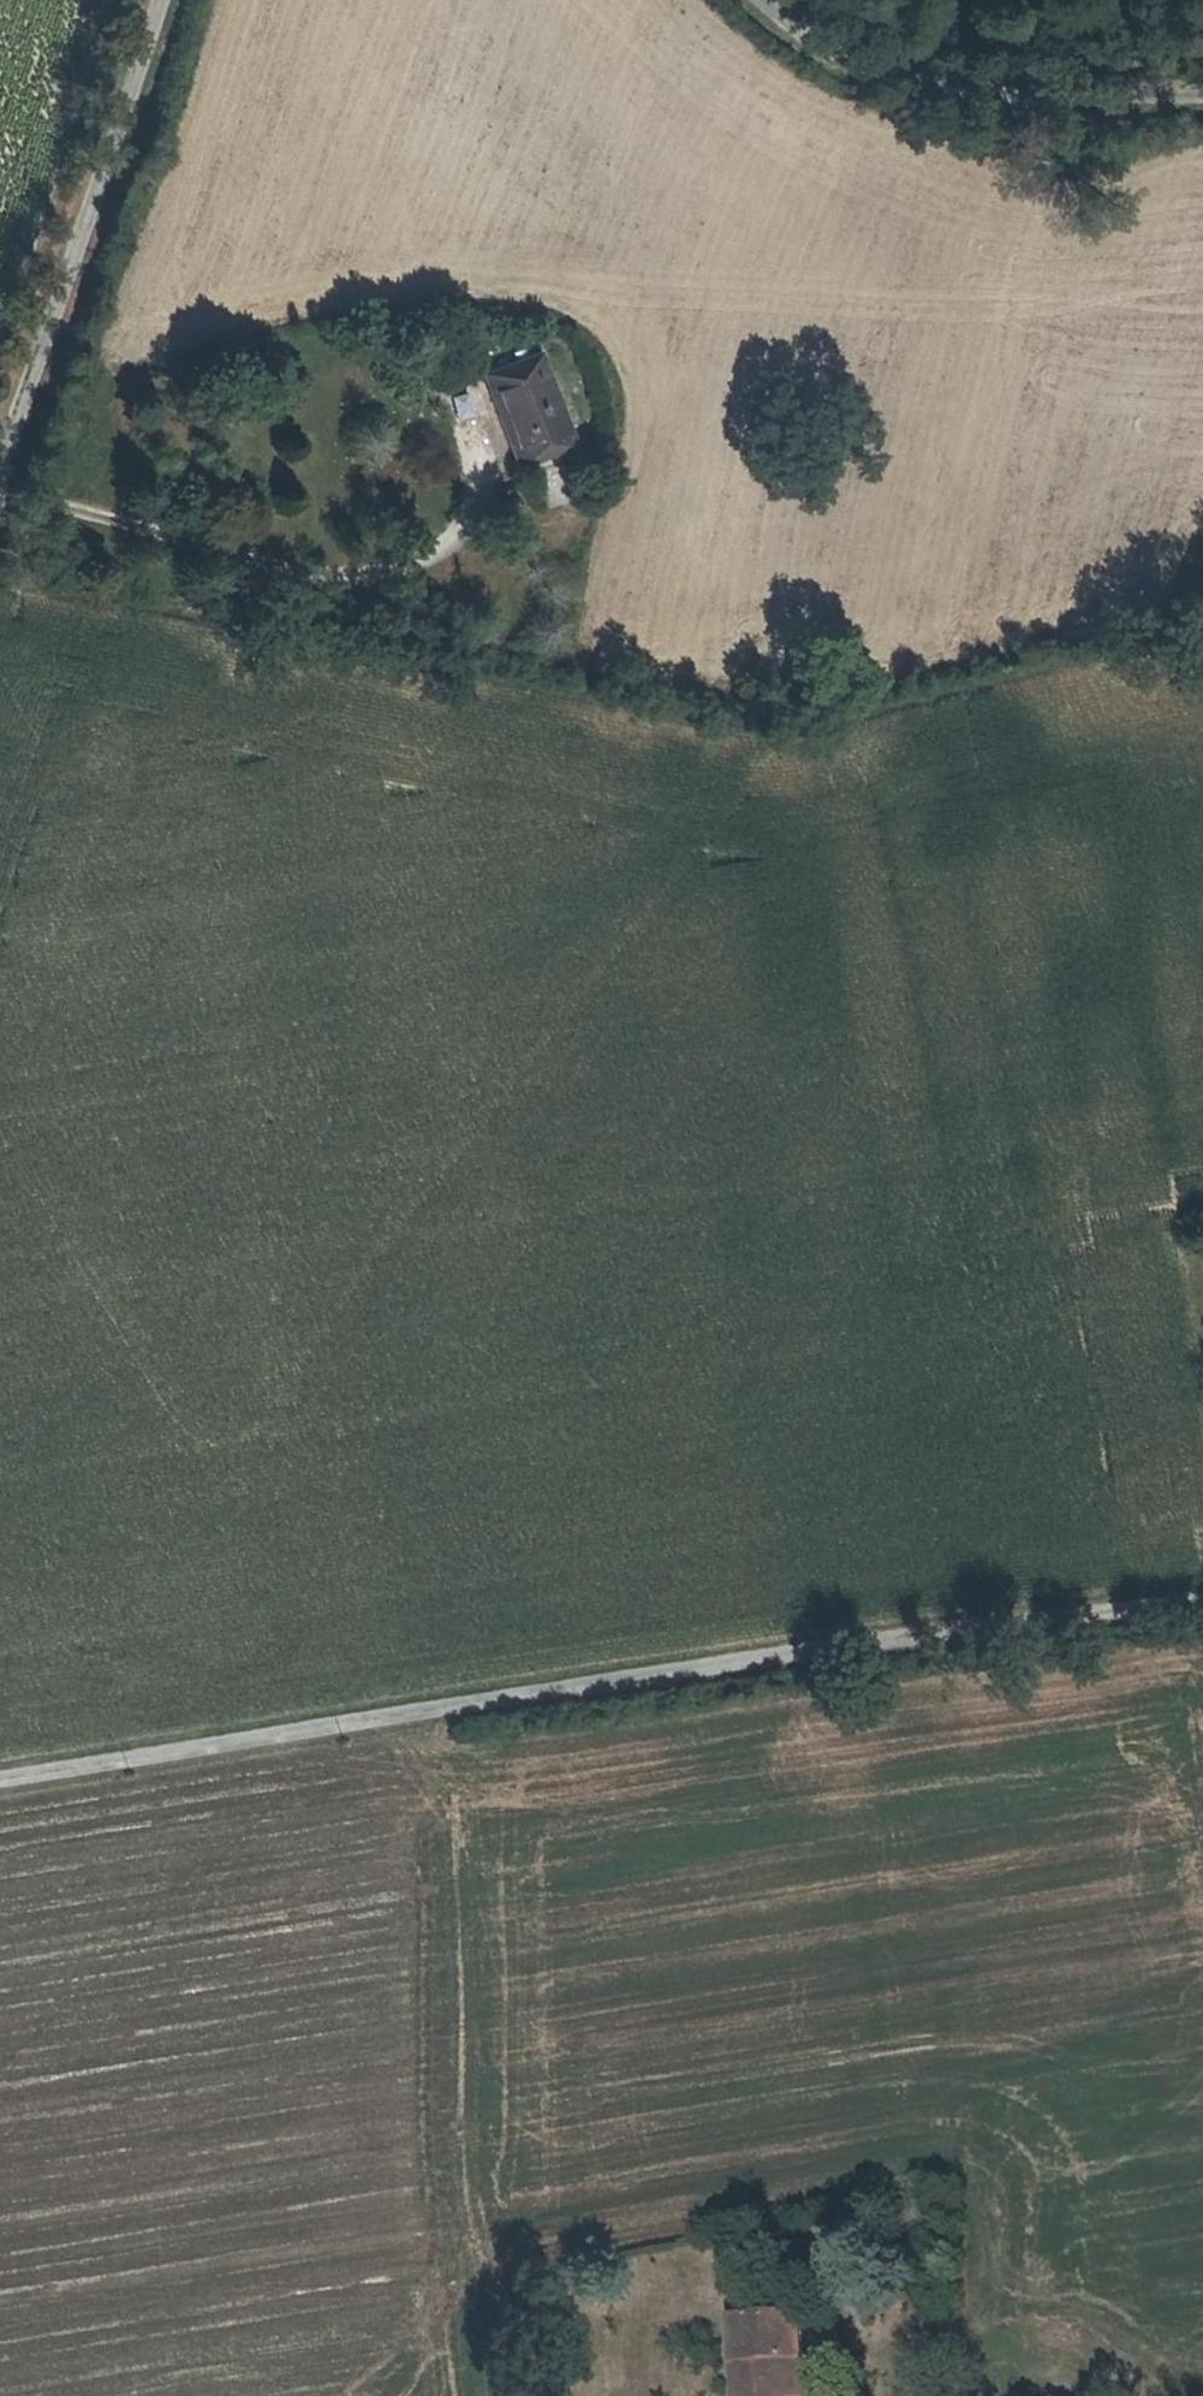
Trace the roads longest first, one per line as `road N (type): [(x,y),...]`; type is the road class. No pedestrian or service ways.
road 1 (track): [(1202,1610),(945,1634),(0,1788)]
road 2 (track): [(752,0),(843,69),(924,101),(1007,111),(1202,110)]
road 3 (unclassified): [(0,447),(156,0)]

